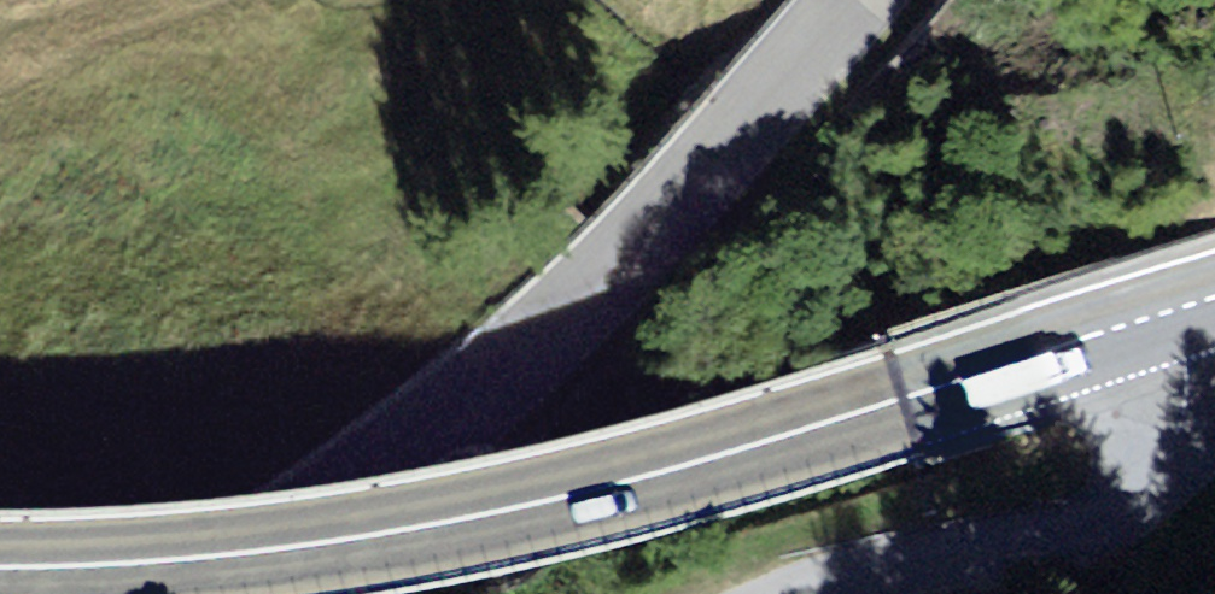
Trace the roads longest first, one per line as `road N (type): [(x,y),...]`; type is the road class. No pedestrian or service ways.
road 1 (primary): [(0,568),(229,555),(515,508),(658,472),(1177,311)]
road 2 (unclassified): [(855,0),(519,365),(202,593)]
road 3 (unclassified): [(800,593),(896,563),(1067,536),(1121,507),(1159,459),(1177,311)]

